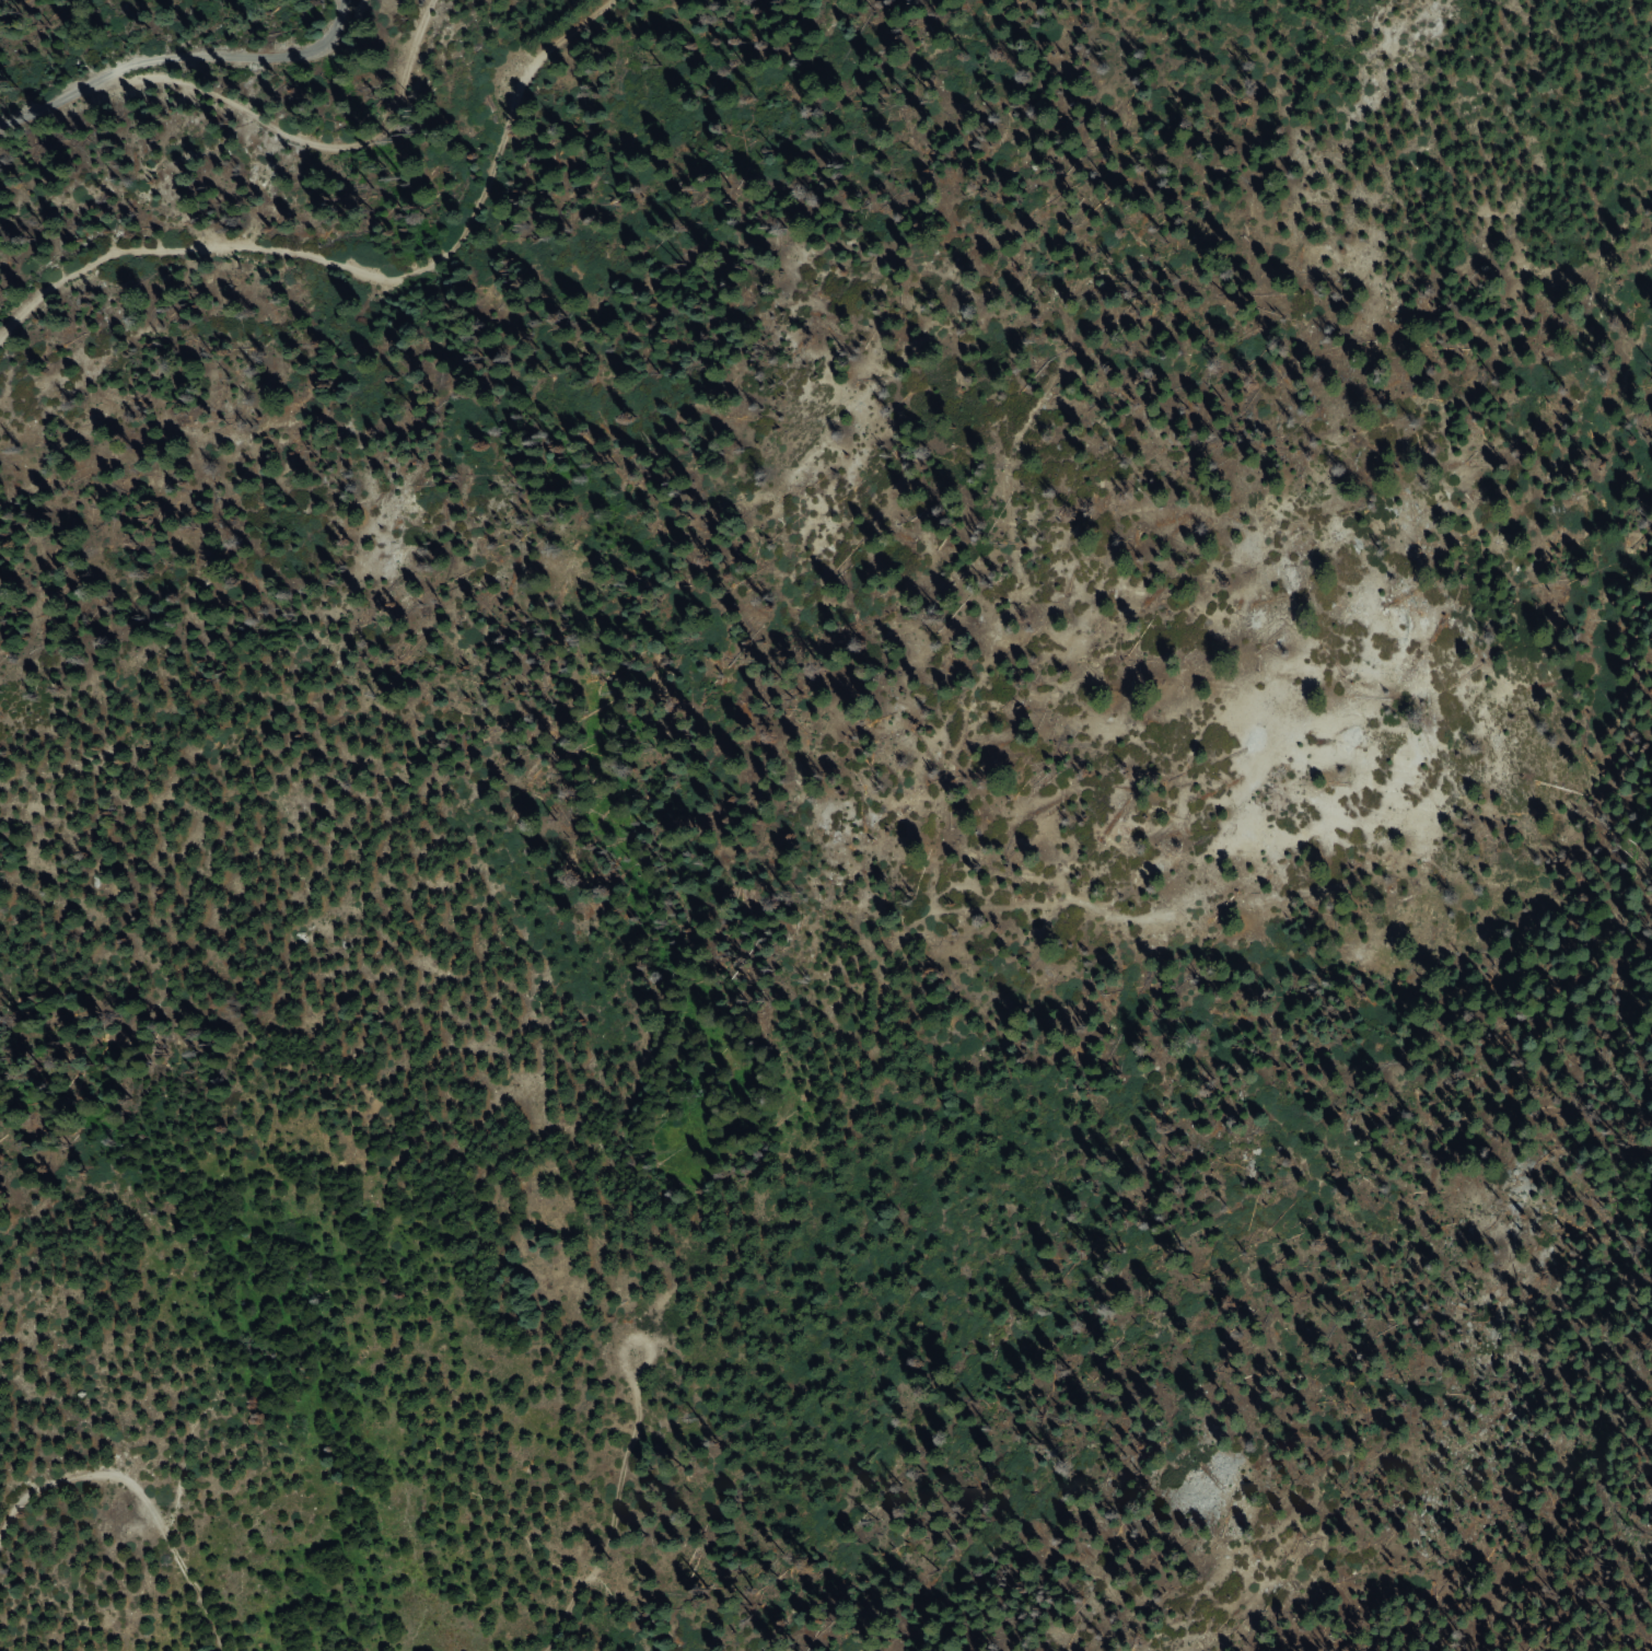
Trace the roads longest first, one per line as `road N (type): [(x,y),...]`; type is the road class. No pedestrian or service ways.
road 1 (track): [(552,1650),(624,1404),(716,1301),(763,1182),(853,1077),(885,952),(941,912)]
road 2 (track): [(602,0),(505,84),(463,257),(398,289),(168,271),(34,301),(0,352)]
road 3 (track): [(442,0),(399,84),(340,152),(109,75)]
road 4 (residential): [(341,0),(323,46),(306,54),(129,65),(0,123)]
road 5 (track): [(0,1552),(69,1486),(173,1536),(208,1650)]

